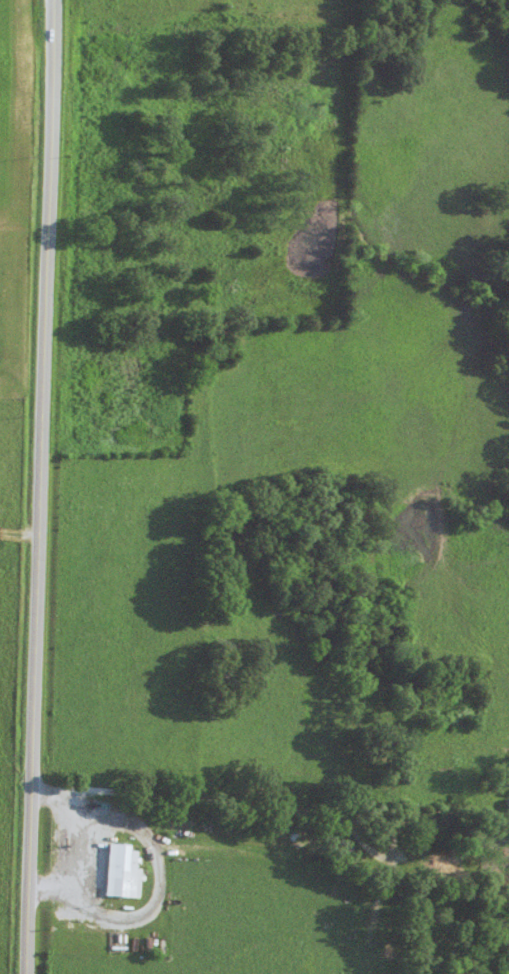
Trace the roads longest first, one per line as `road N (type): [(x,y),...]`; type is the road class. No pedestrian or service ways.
road 1 (secondary): [(28,973),(60,0)]

